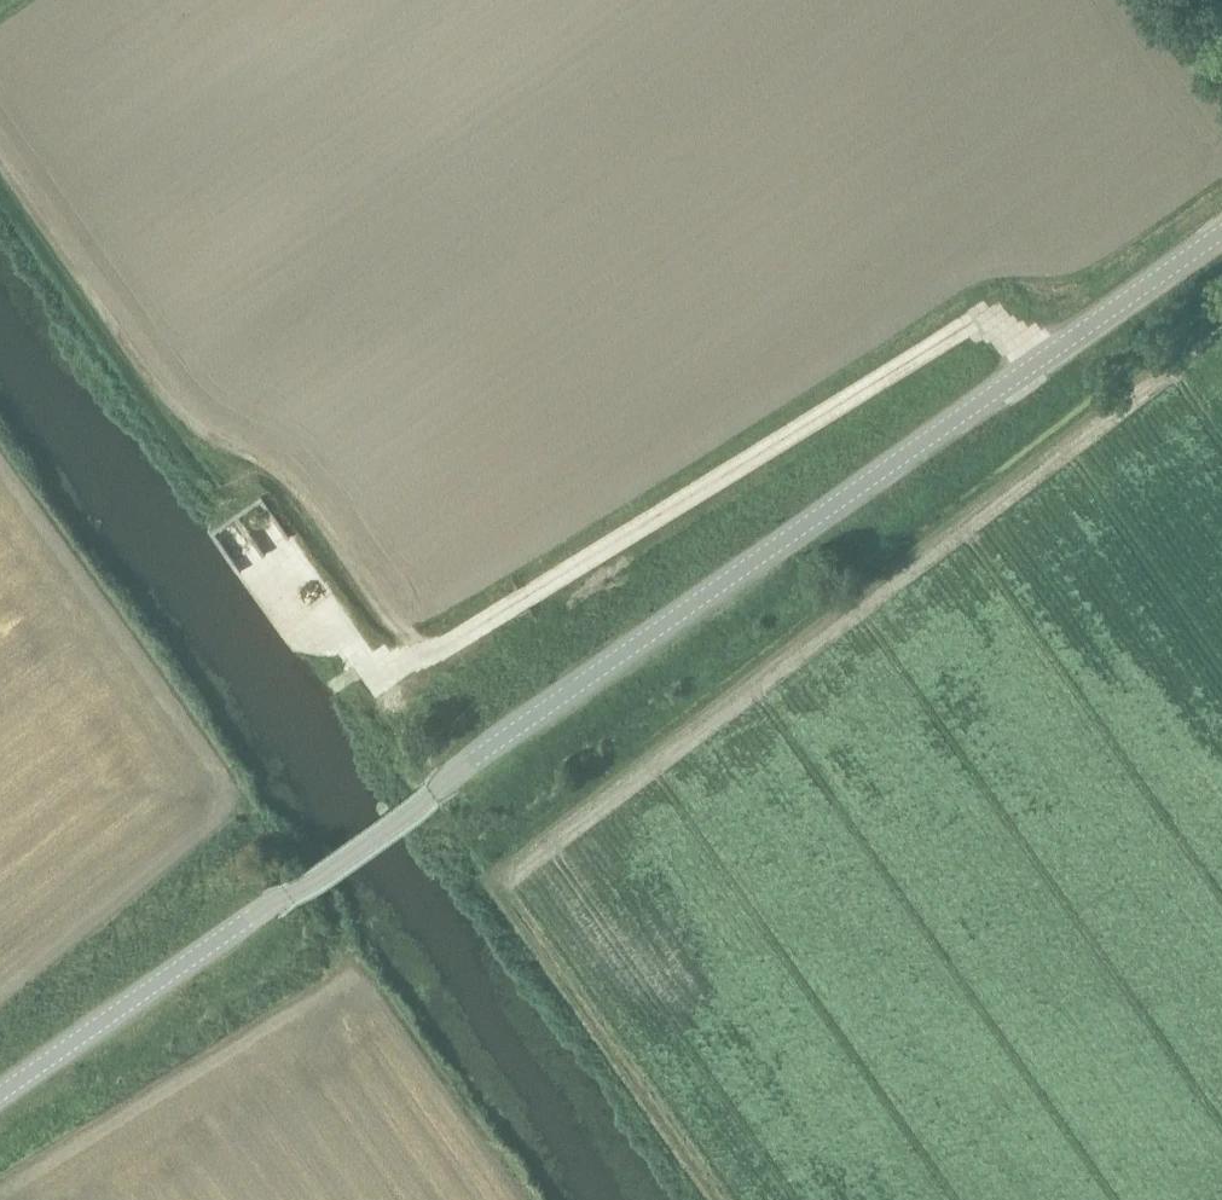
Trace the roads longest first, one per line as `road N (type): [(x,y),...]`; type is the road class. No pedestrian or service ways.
road 1 (unclassified): [(0,1095),(1221,232)]

